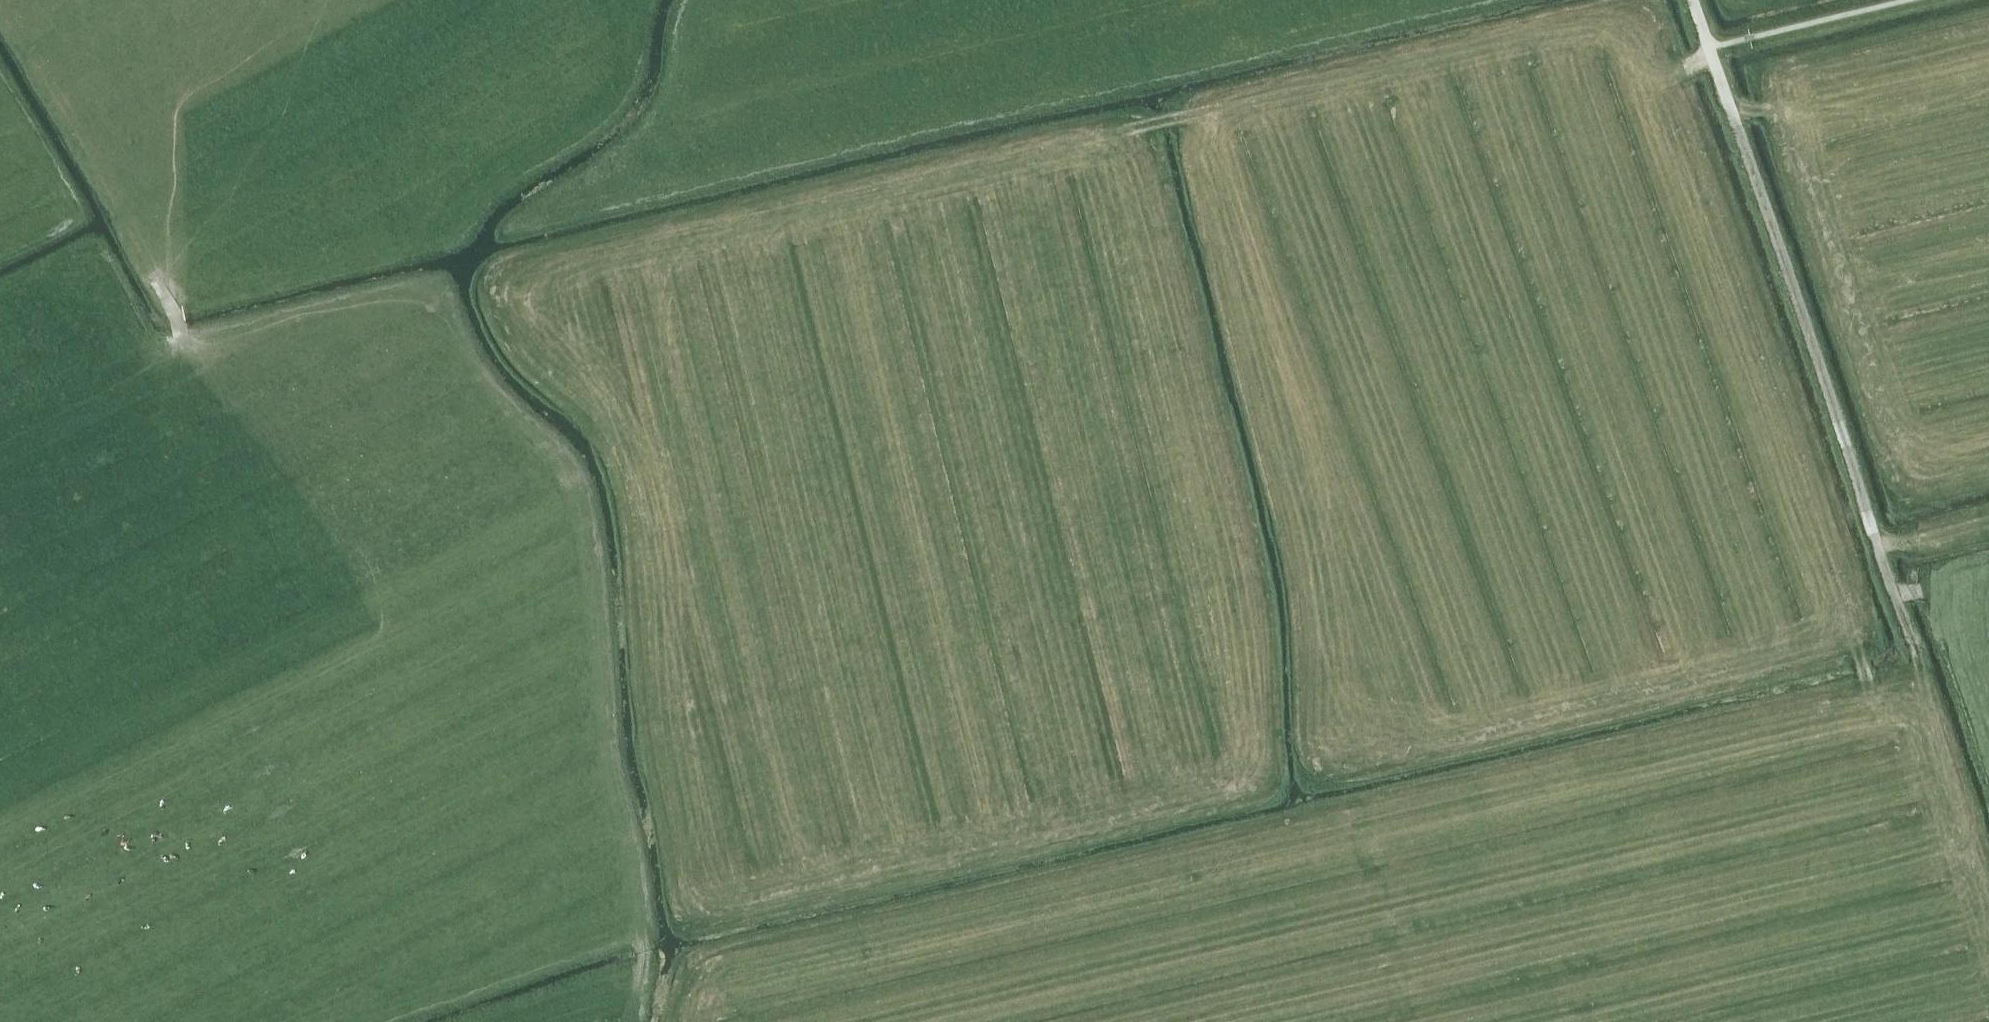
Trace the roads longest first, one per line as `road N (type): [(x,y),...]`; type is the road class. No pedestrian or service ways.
road 1 (track): [(1920,664),(1709,46)]

